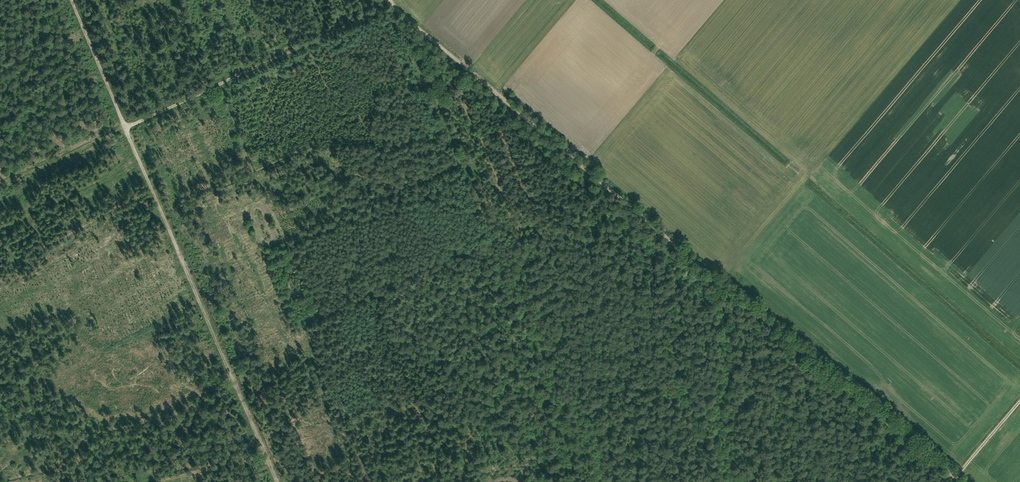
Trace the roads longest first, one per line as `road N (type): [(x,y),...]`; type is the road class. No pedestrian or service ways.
road 1 (unclassified): [(386,0),(958,481)]
road 2 (track): [(278,481),(70,0)]
road 3 (track): [(0,184),(388,5)]

